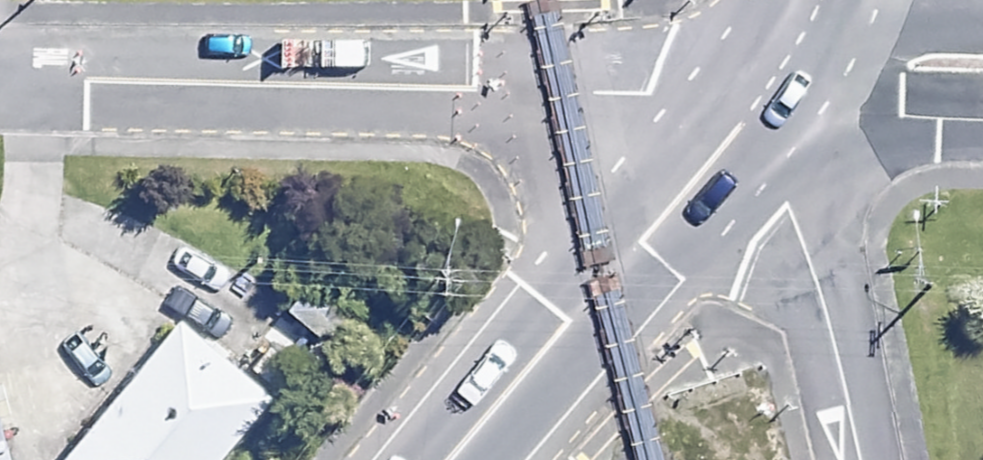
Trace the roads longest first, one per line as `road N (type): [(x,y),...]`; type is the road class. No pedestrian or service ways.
road 1 (residential): [(757,96),(0,76)]
road 2 (trunk): [(757,96),(450,459)]
road 3 (residential): [(757,96),(781,206),(822,317),(857,459)]
road 4 (residential): [(982,66),(913,65),(757,96)]

